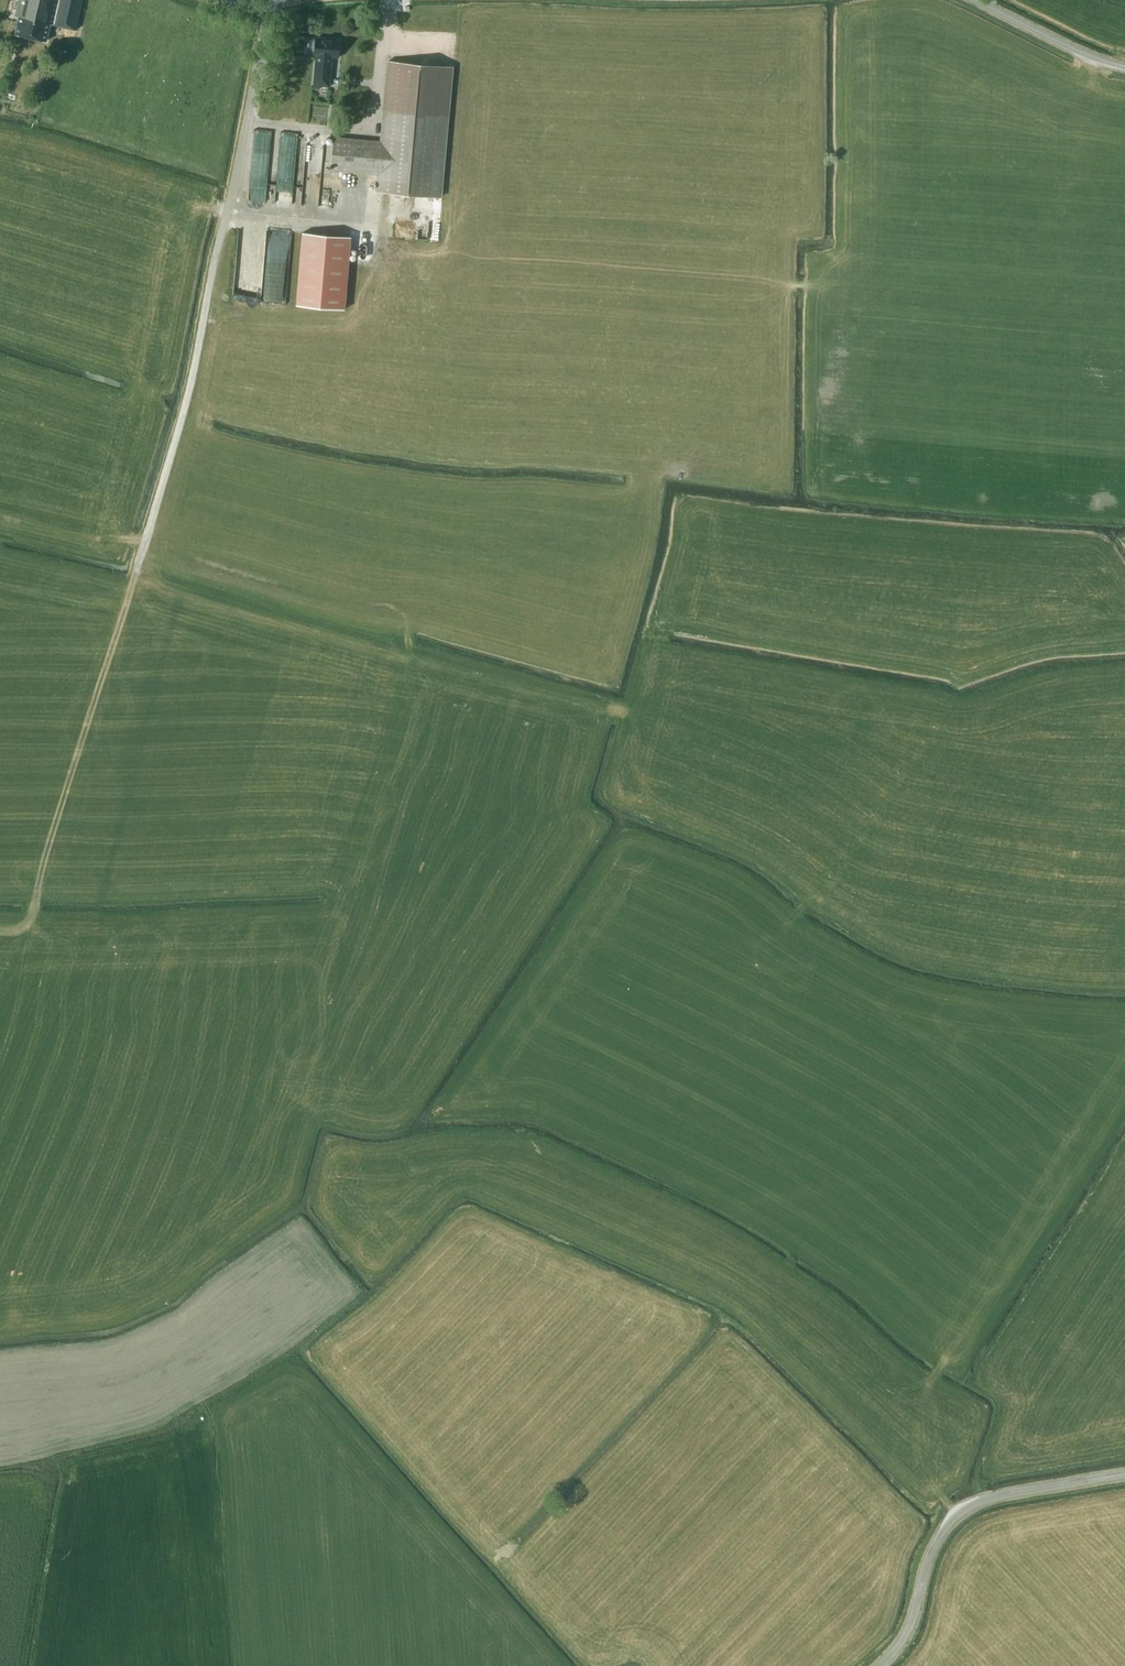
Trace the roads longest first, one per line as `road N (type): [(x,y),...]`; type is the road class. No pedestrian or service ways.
road 1 (track): [(138,568),(229,213)]
road 2 (unclassified): [(879,1665),(899,1645),(930,1552),(967,1509),(995,1496),(1124,1473)]
road 3 (unclassified): [(1124,69),(969,0)]

